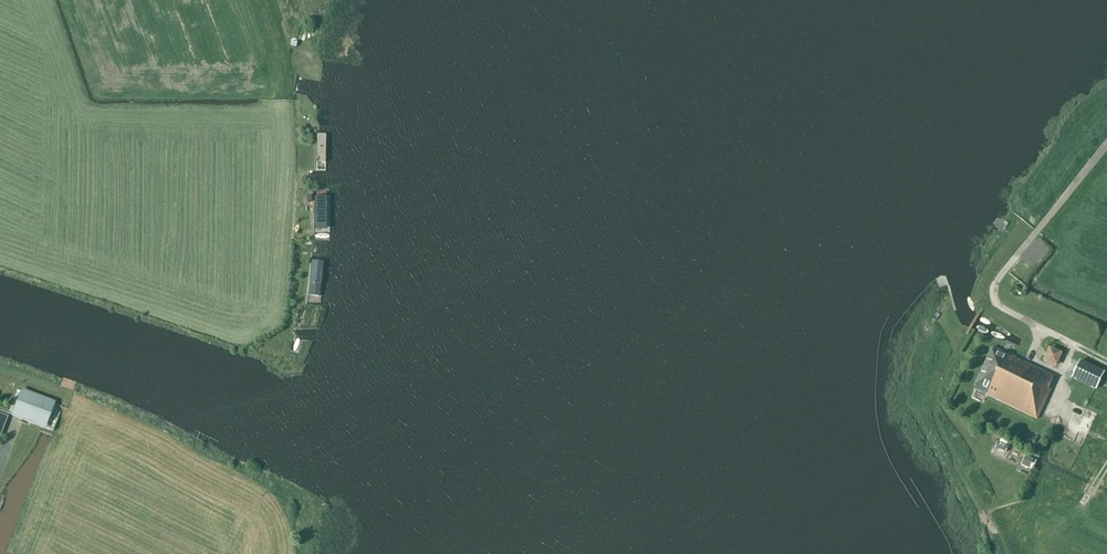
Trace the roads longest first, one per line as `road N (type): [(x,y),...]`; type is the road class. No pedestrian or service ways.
road 1 (unclassified): [(998,305),(995,283),(1106,141)]

